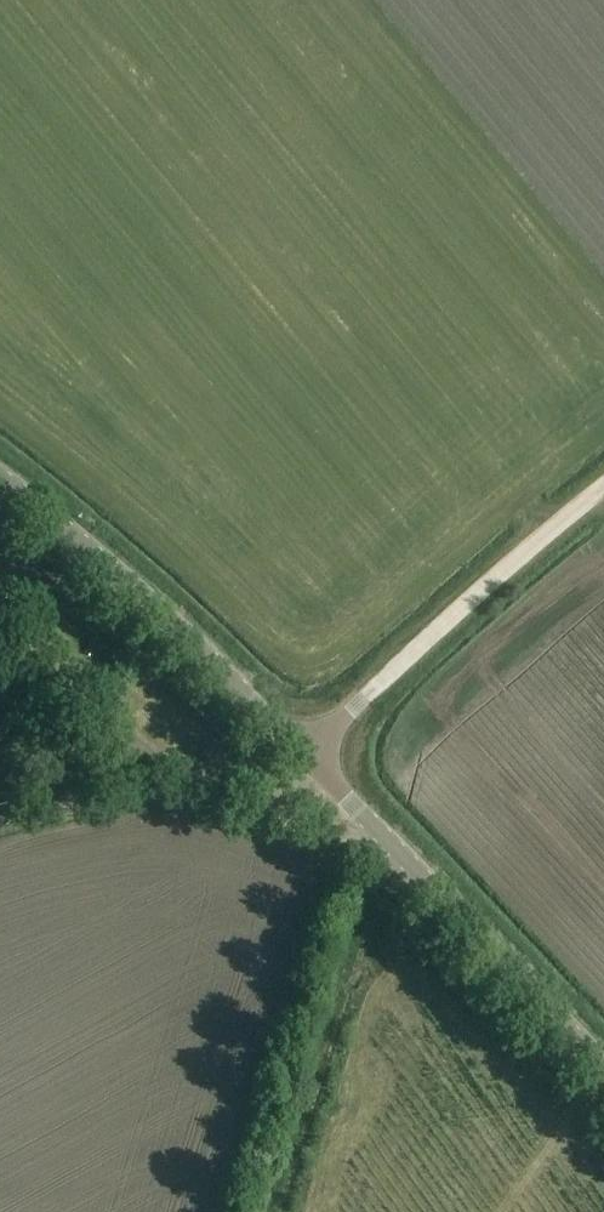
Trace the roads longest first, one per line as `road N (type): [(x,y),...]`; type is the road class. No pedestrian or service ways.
road 1 (tertiary): [(603,1071),(303,753)]
road 2 (tertiary): [(303,753),(151,605),(0,478)]
road 3 (unclassified): [(303,753),(603,487)]

